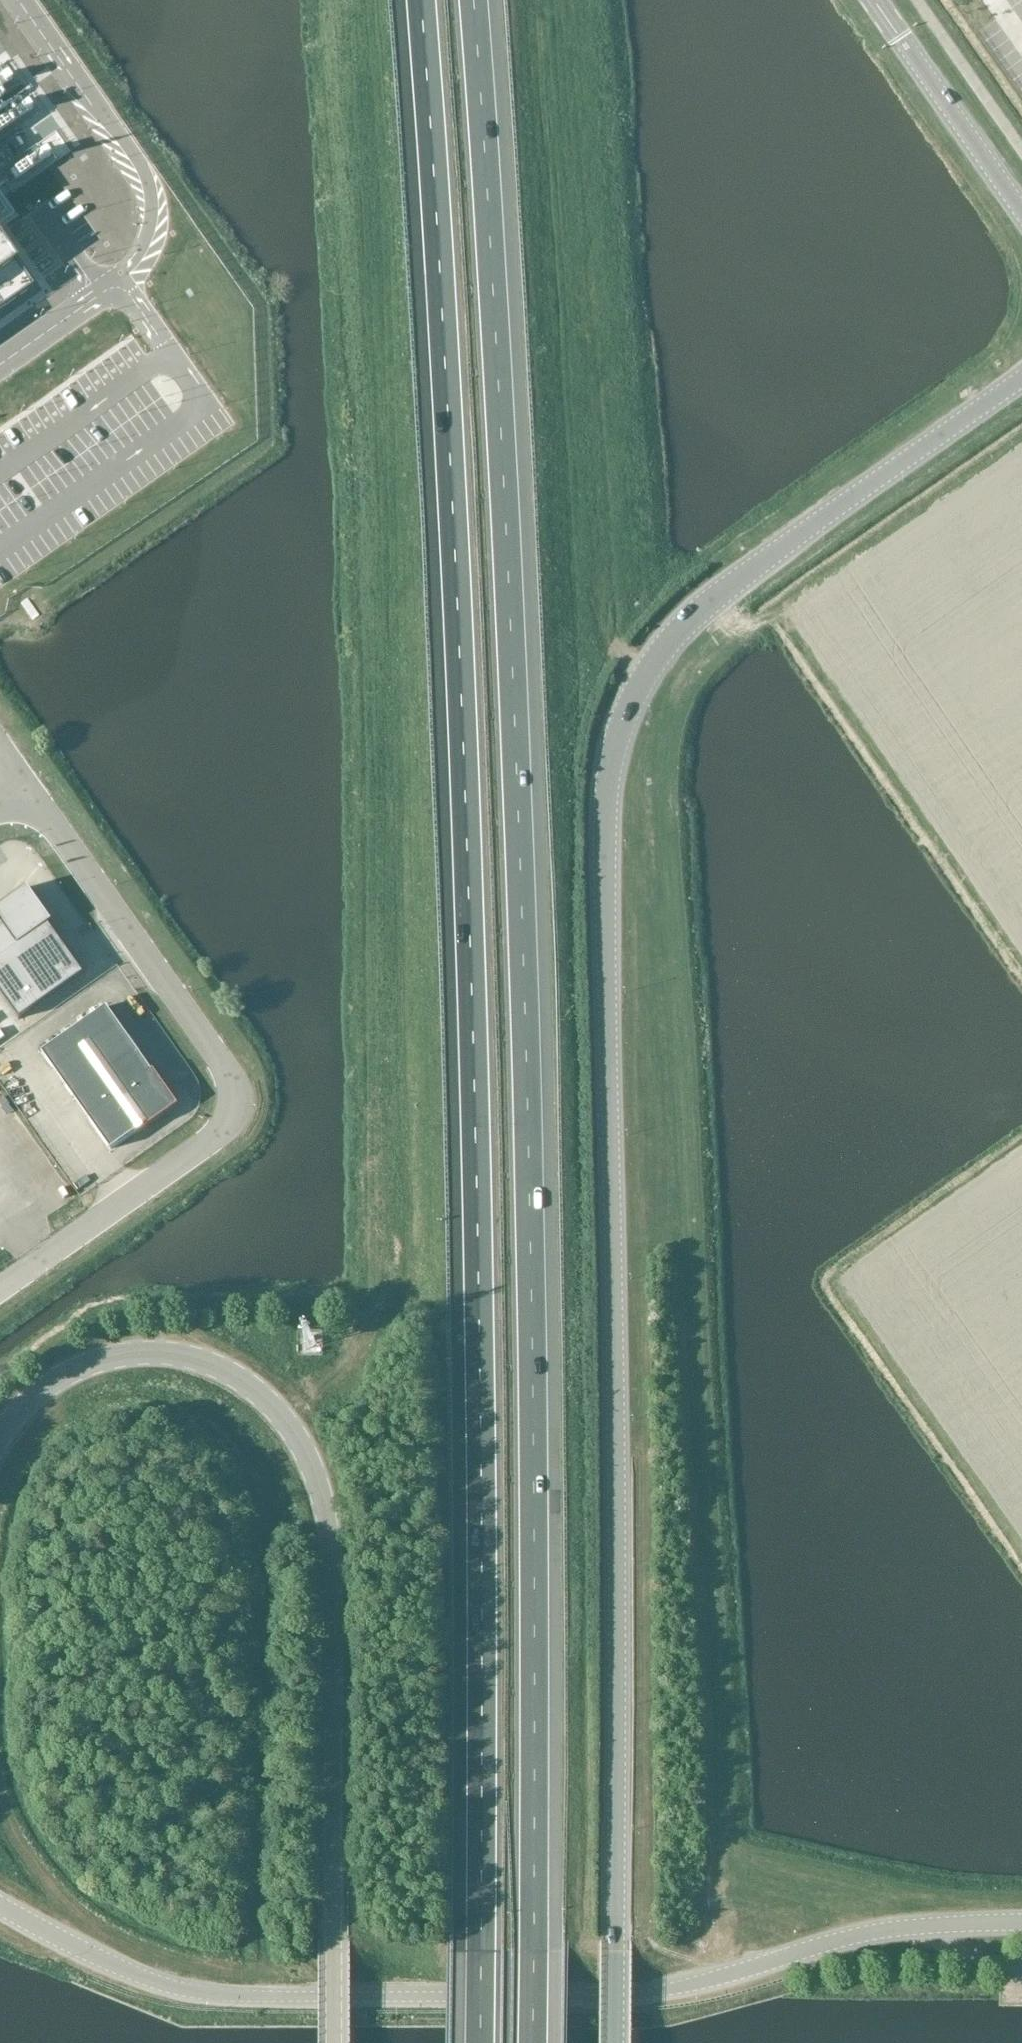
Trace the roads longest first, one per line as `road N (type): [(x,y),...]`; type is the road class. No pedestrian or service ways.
road 1 (motorway): [(421,0),(451,458),(472,970),(483,1682),(479,2042)]
road 2 (motorway): [(532,2042),(526,963),(473,0)]
road 3 (tertiary): [(1021,379),(692,618),(639,689),(613,767),(607,822),(618,1500),(615,2042)]
road 4 (unclassified): [(334,2042),(334,1577),(325,1500),(303,1444),(236,1377),(155,1354),(84,1368),(49,1387),(0,1442)]
road 5 (unclassified): [(312,1998),(643,1994),(863,1934),(1021,1923)]
road 6 (unclassified): [(0,1286),(210,1138),(227,1118),(231,1100),(225,1069),(42,814)]
road 7 (unclassified): [(312,1998),(169,1987),(0,1905)]
road 8 (tertiary): [(1021,212),(872,0)]

